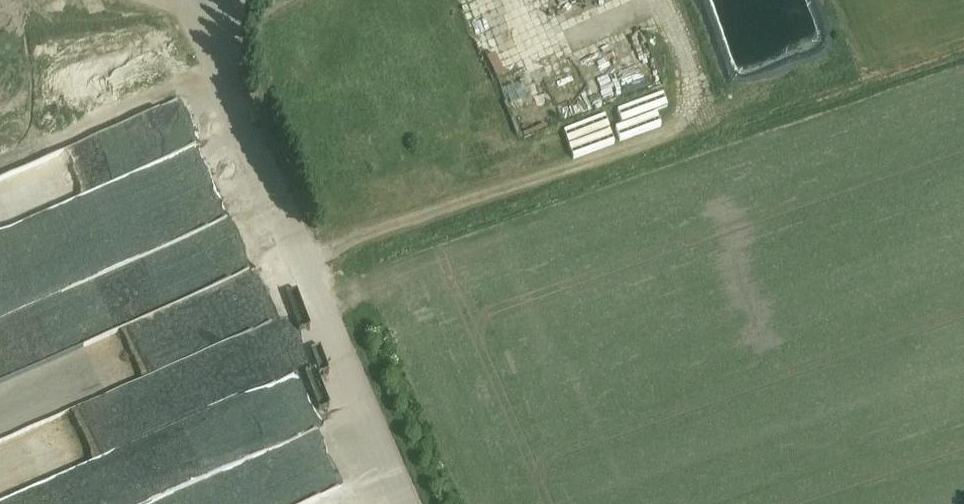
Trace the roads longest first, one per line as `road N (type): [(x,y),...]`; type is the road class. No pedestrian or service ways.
road 1 (unclassified): [(397,503),(181,0)]

